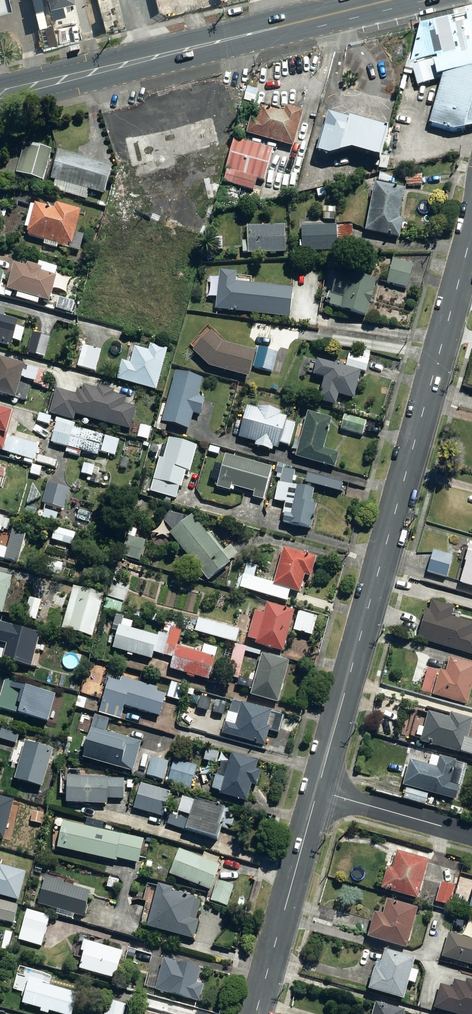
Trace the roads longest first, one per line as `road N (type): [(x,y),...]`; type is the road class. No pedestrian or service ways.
road 1 (tertiary): [(317,791),(471,232)]
road 2 (secondary): [(400,0),(0,98)]
road 3 (tertiary): [(255,1013),(317,791)]
road 4 (residential): [(317,791),(471,835)]

